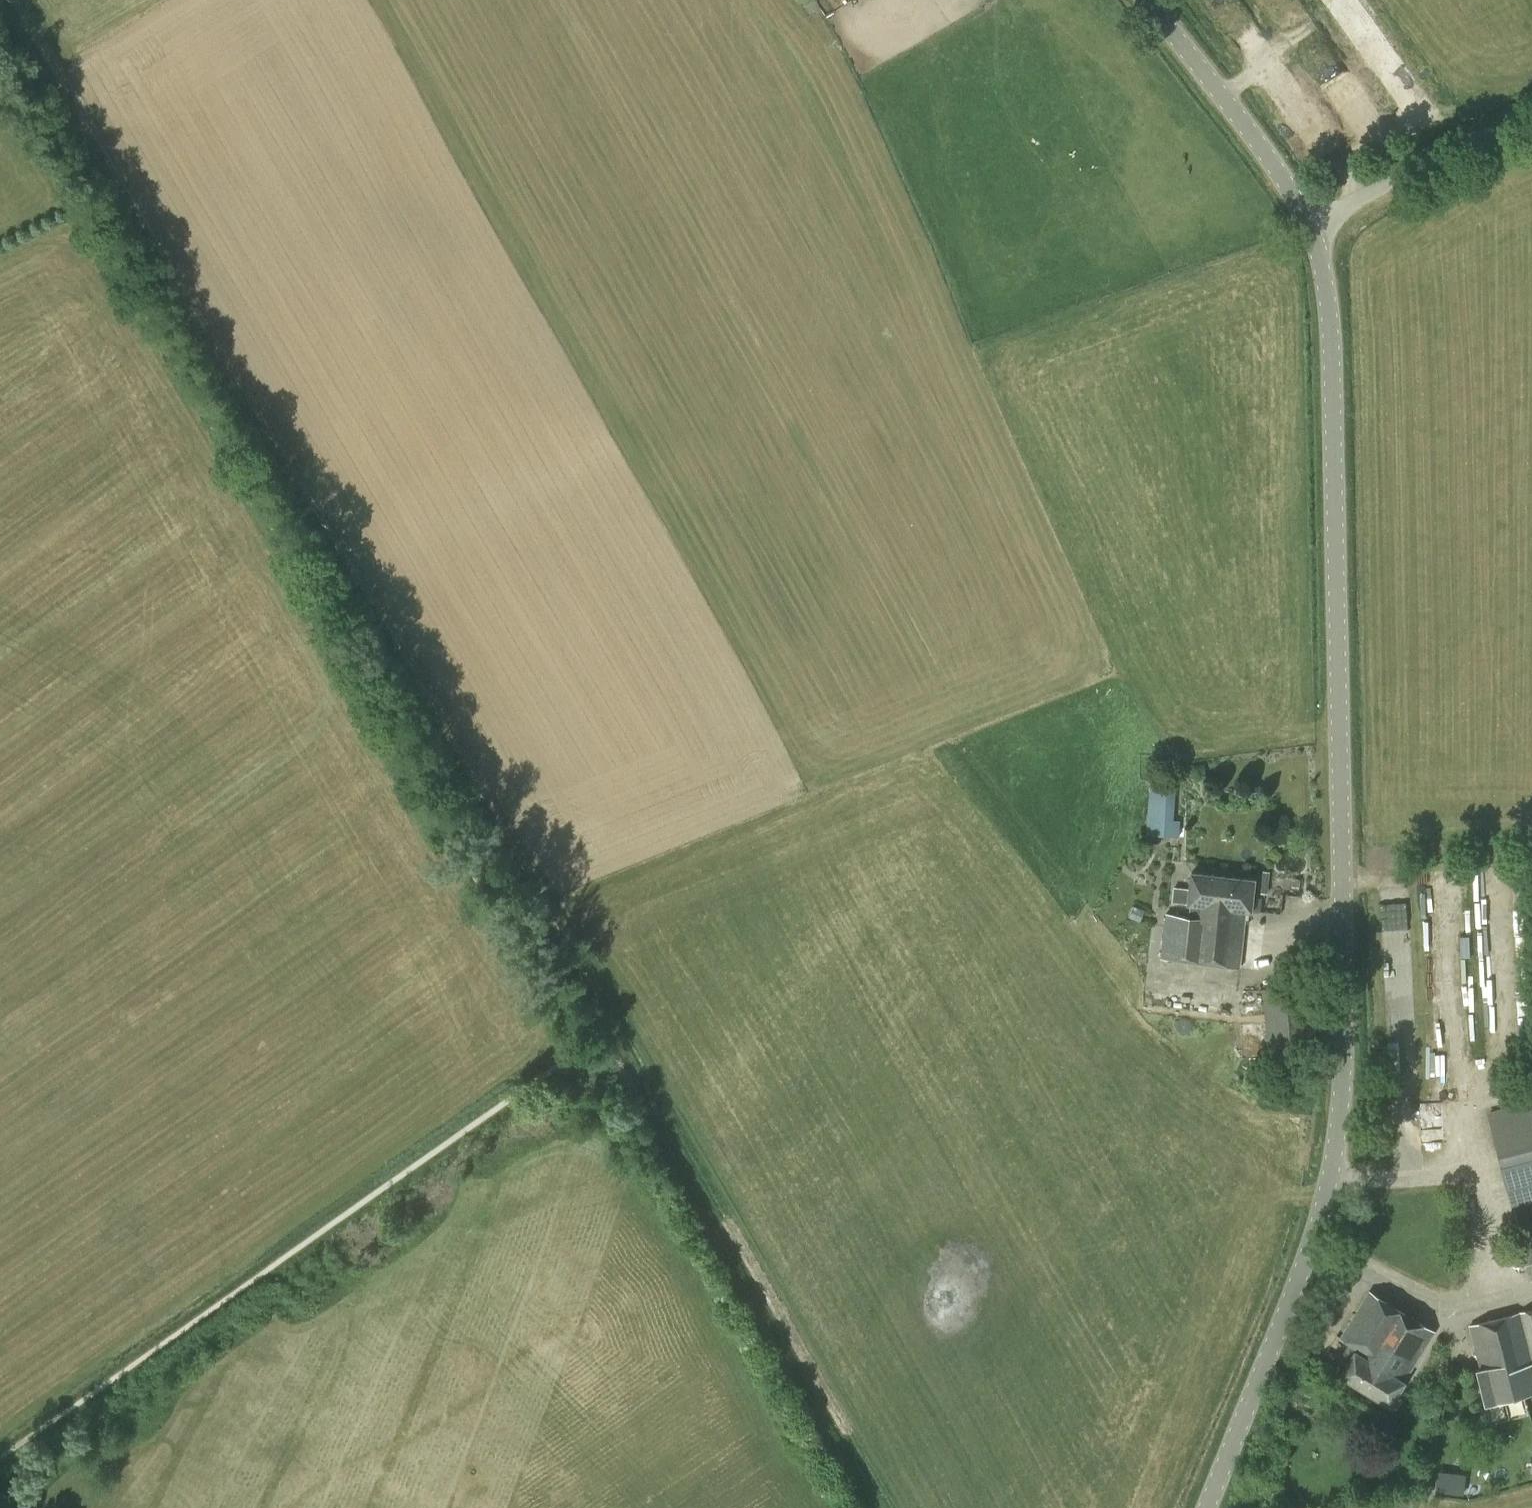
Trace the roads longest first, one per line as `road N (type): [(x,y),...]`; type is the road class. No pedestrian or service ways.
road 1 (tertiary): [(1203,1507),(1316,1211),(1341,1104),(1323,268),(1308,223)]
road 2 (tertiary): [(1308,223),(1143,0)]
road 3 (unclassified): [(1308,223),(1379,178),(1531,119)]

